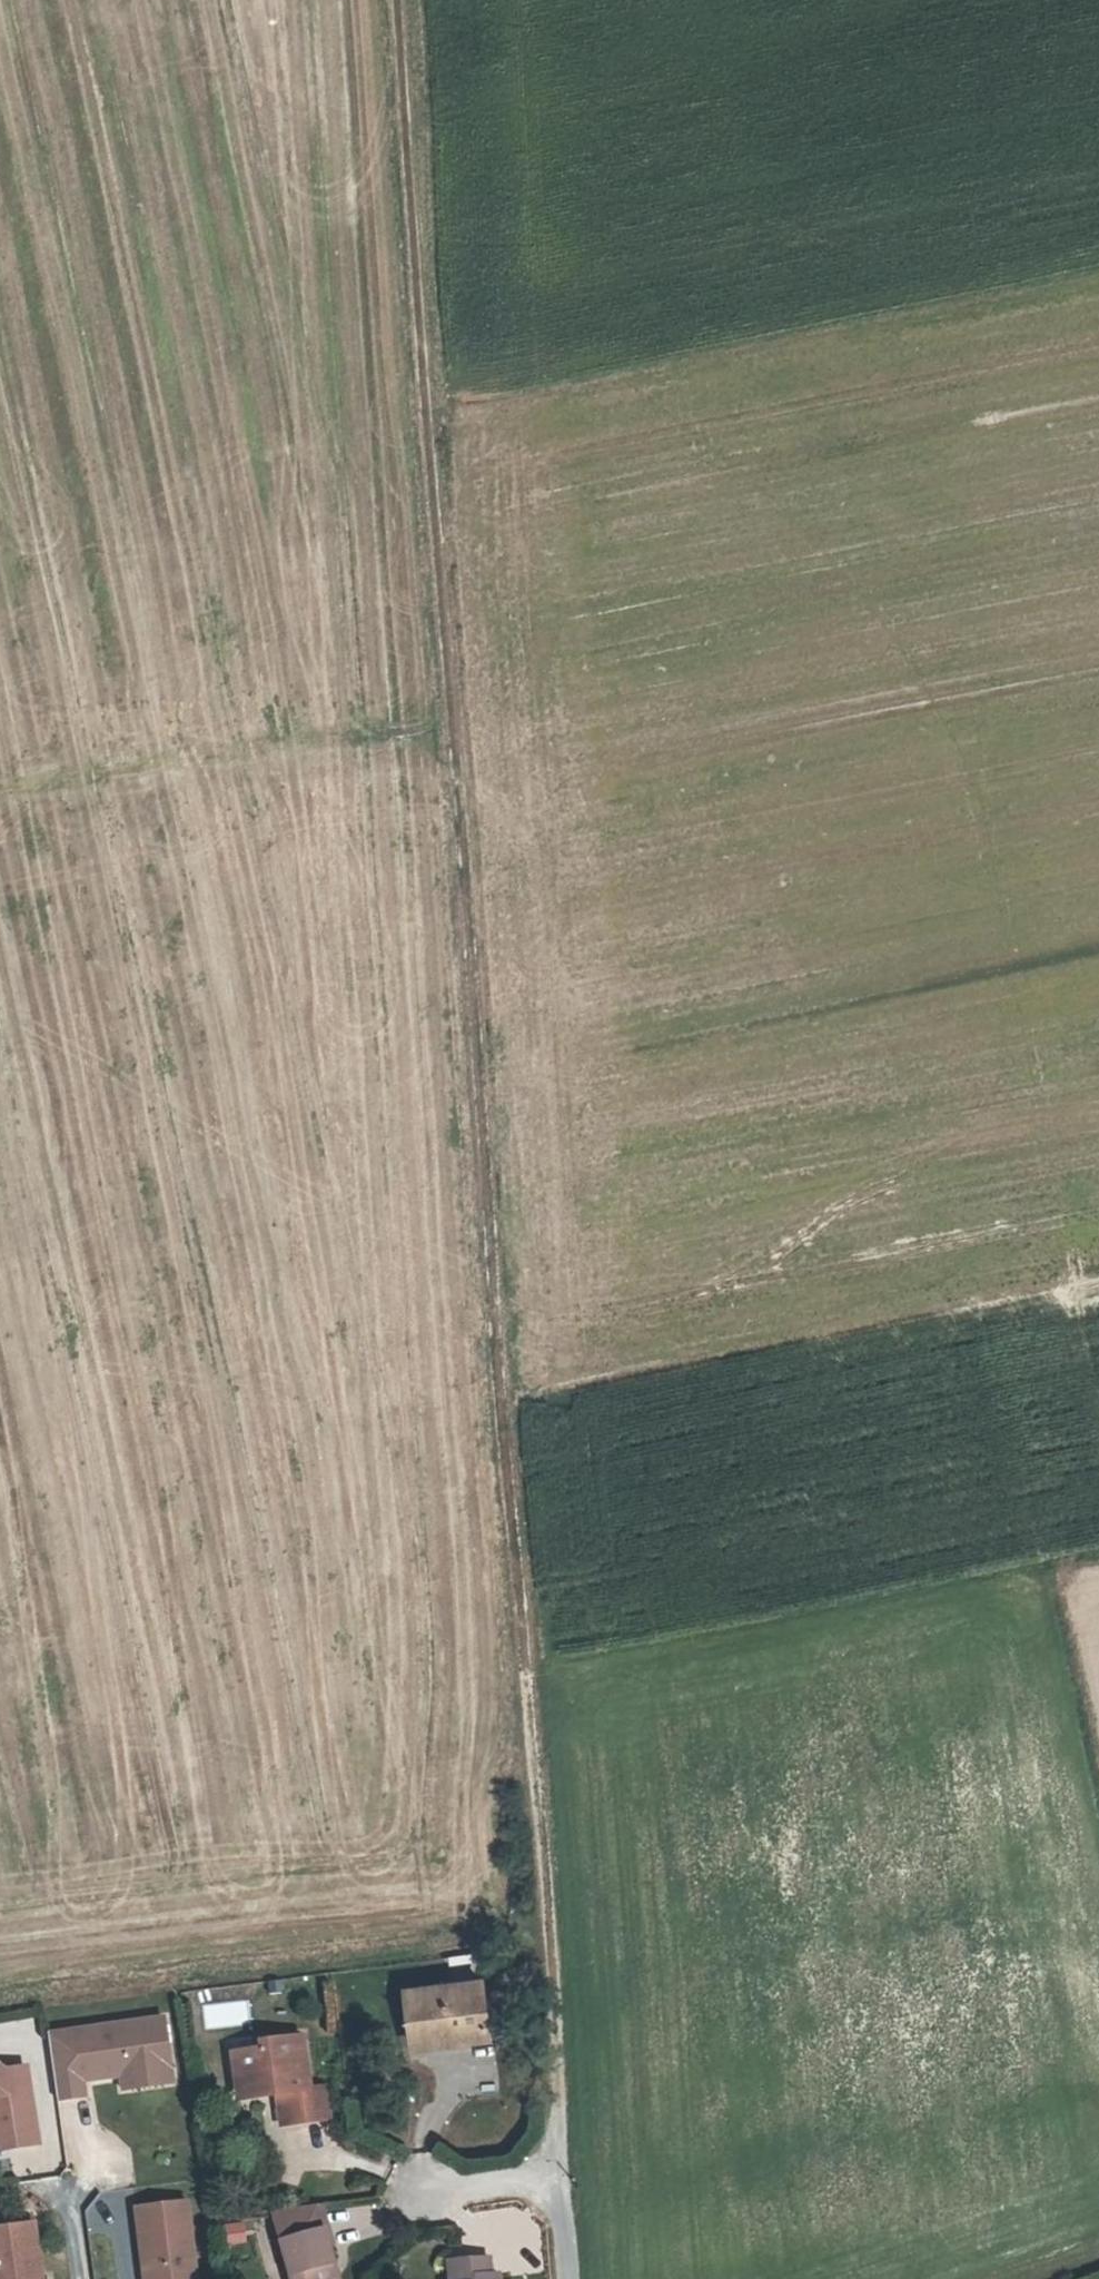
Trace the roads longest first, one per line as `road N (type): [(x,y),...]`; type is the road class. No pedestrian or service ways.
road 1 (track): [(400,0),(463,748),(552,1937),(557,2098)]
road 2 (residential): [(562,2178),(418,2193)]

